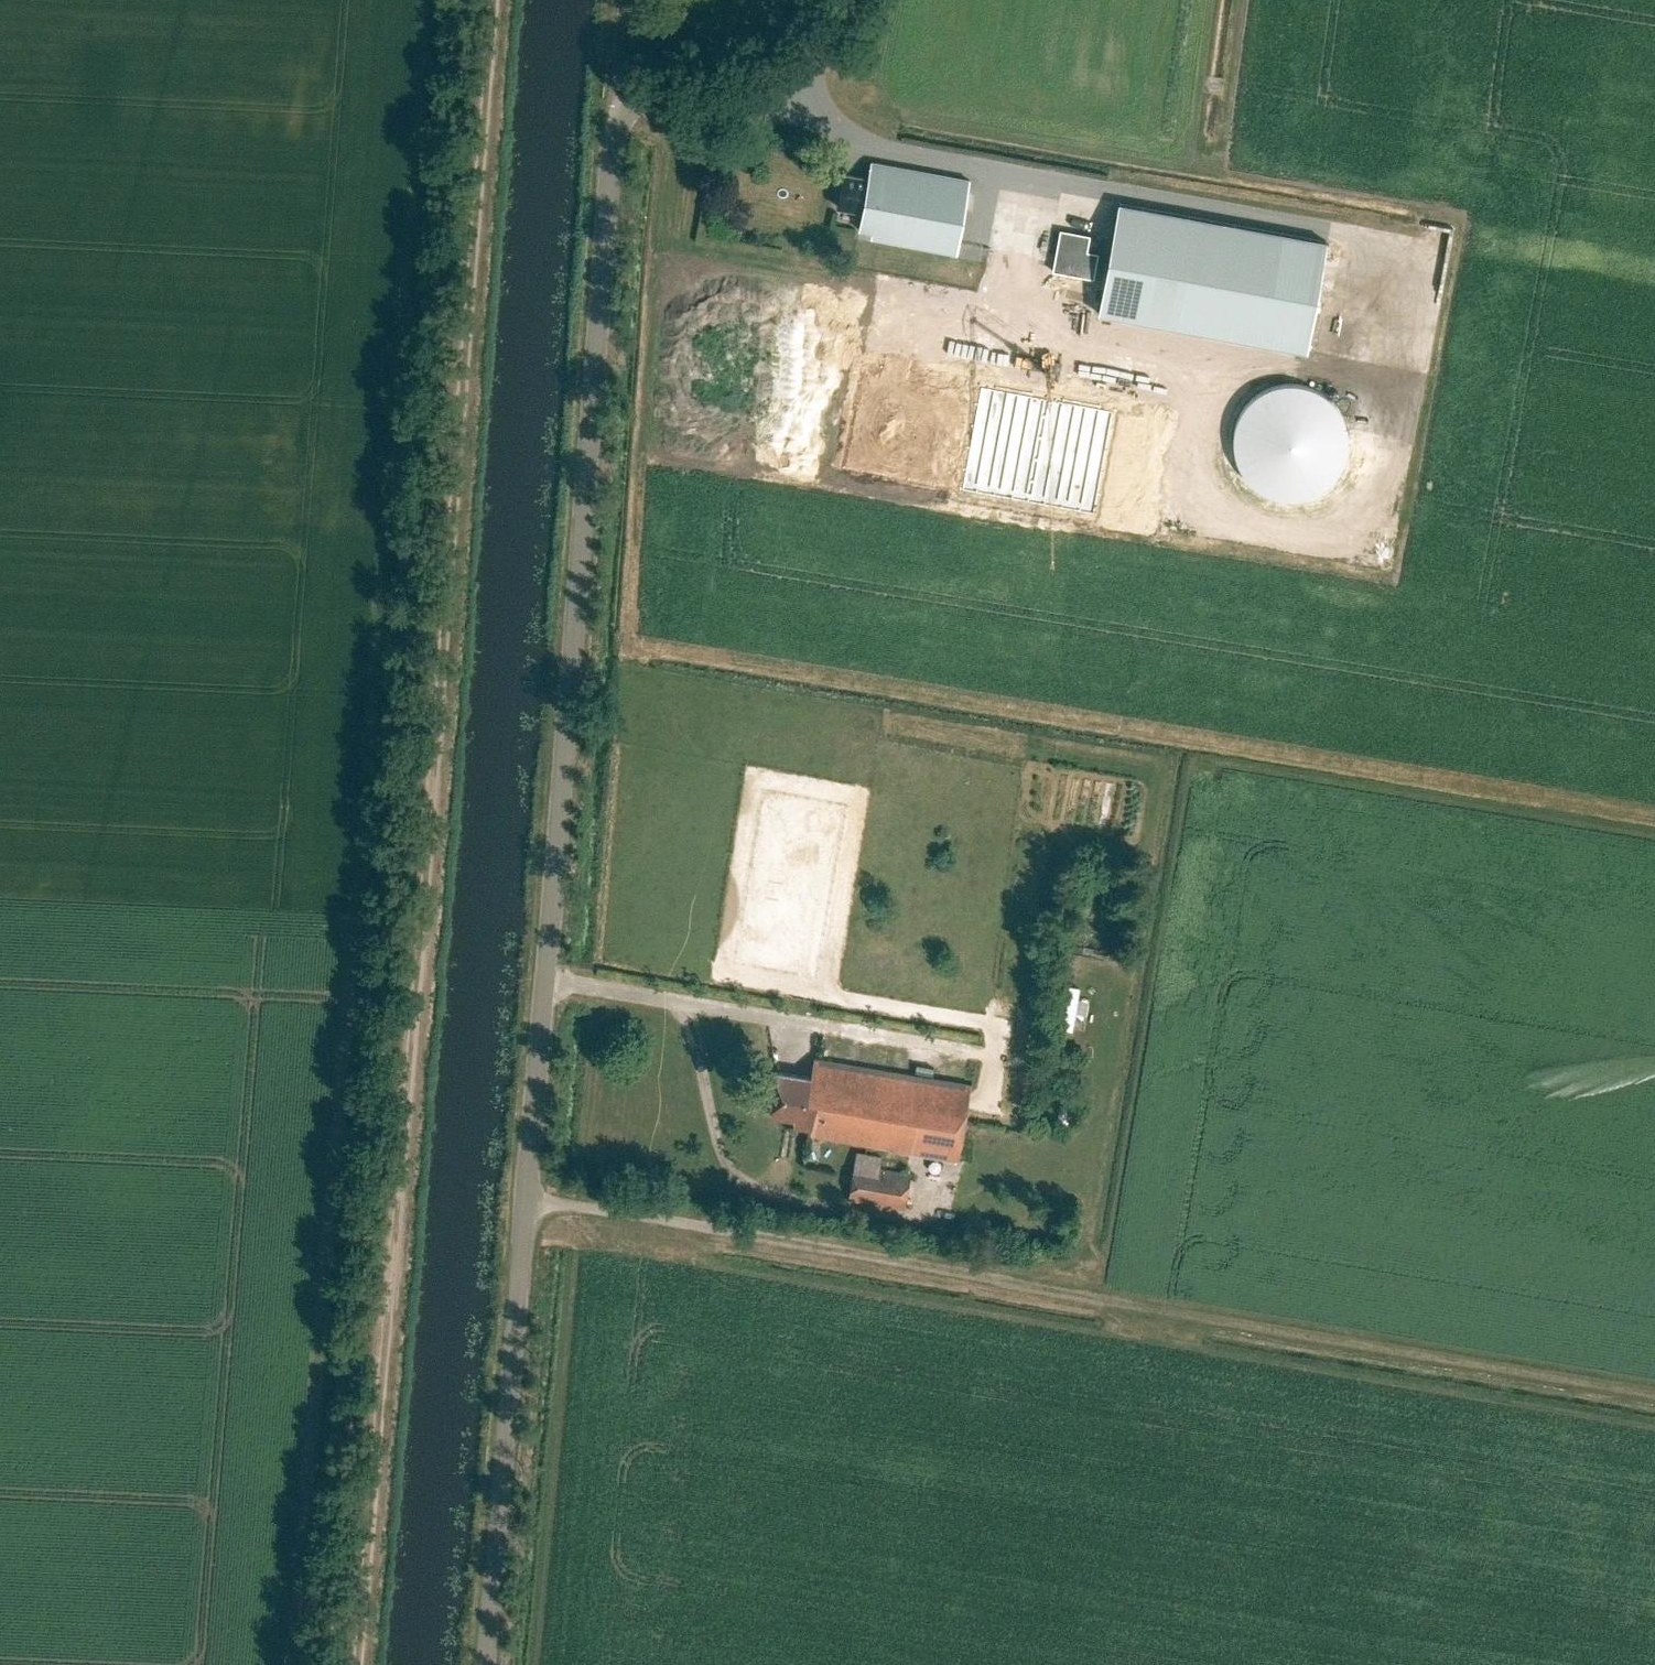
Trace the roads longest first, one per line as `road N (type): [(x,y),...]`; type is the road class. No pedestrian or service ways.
road 1 (unclassified): [(485,1664),(616,138),(633,99),(768,83),(800,70),(819,53),(848,0)]
road 2 (track): [(493,0),(358,1664)]
road 3 (track): [(624,120),(617,64),(624,0)]

